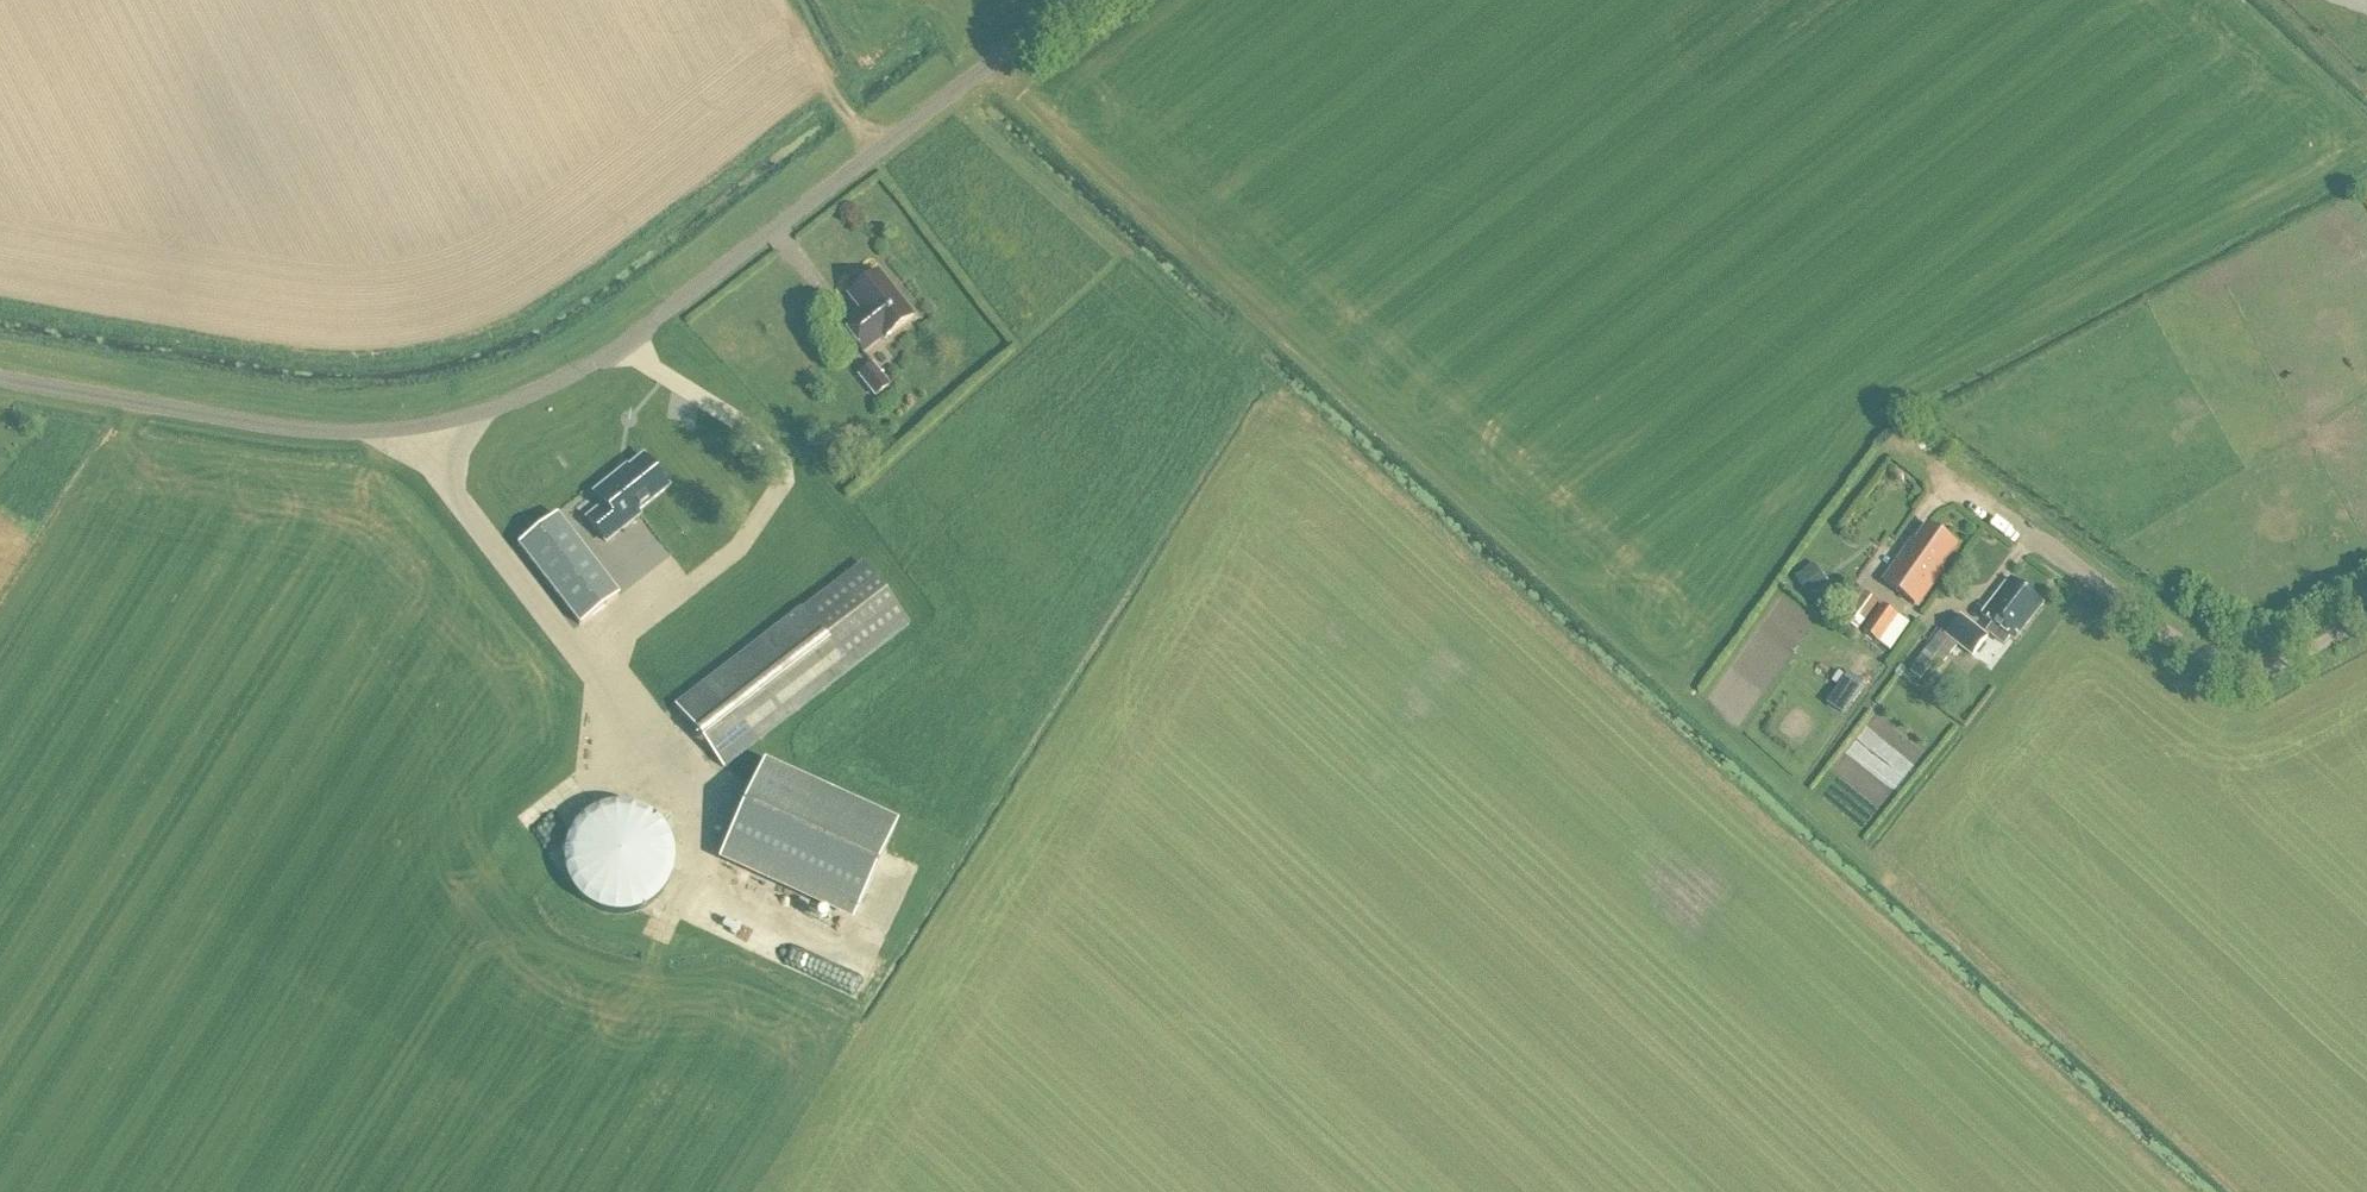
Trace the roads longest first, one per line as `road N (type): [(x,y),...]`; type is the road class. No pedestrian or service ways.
road 1 (unclassified): [(0,378),(309,430),(439,427),(508,408),(548,394),(1084,0)]

